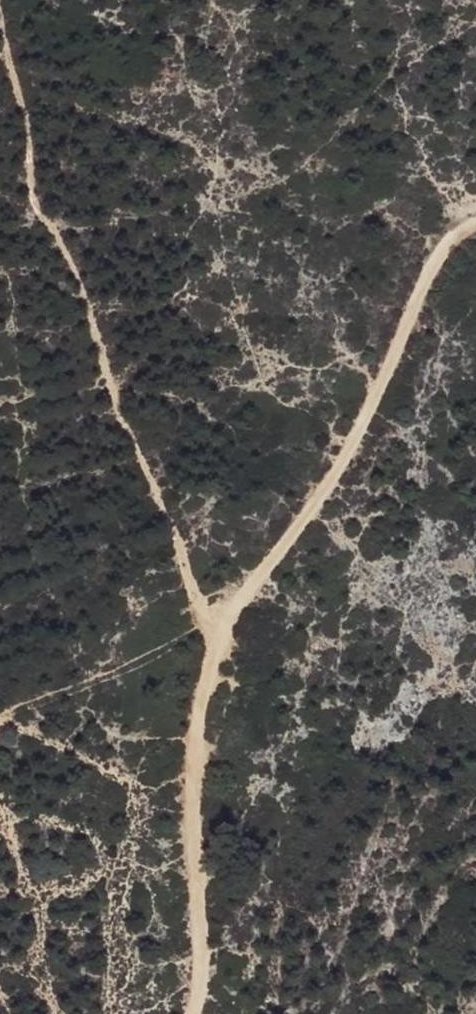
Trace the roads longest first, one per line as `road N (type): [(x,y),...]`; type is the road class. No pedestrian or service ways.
road 1 (track): [(0,721),(223,624),(198,597),(135,450),(81,287),(34,204),(31,133),(0,8)]
road 2 (track): [(197,1013),(200,745),(223,624),(346,461),(423,285),(448,247),(475,229)]

